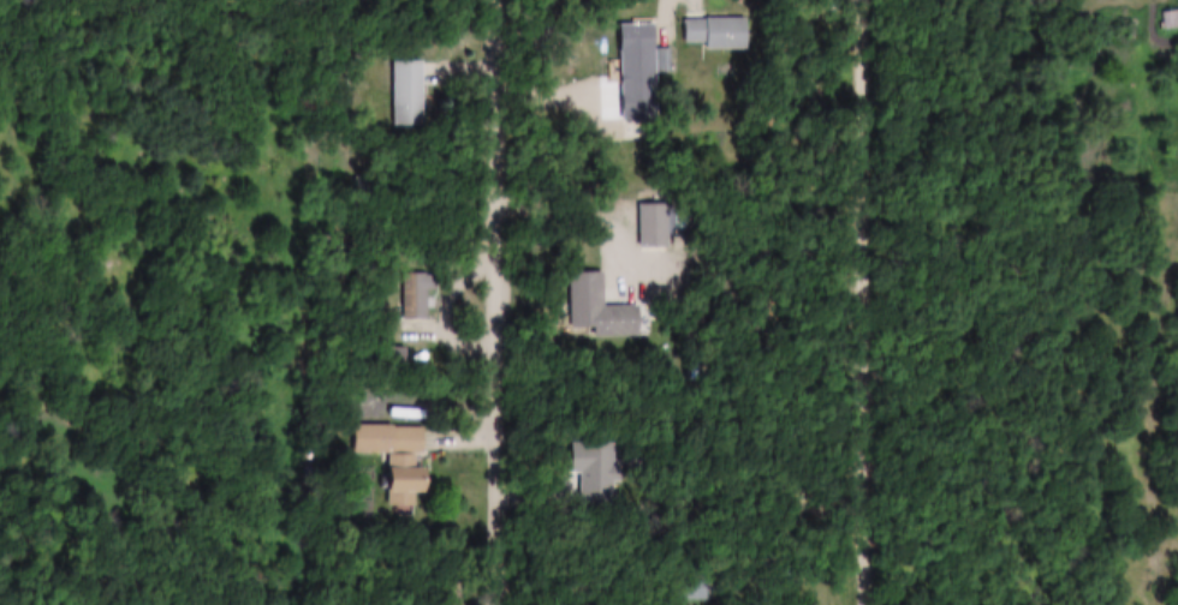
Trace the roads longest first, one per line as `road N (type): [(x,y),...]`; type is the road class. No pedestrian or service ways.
road 1 (residential): [(875,0),(870,604)]
road 2 (residential): [(499,604),(500,0)]

